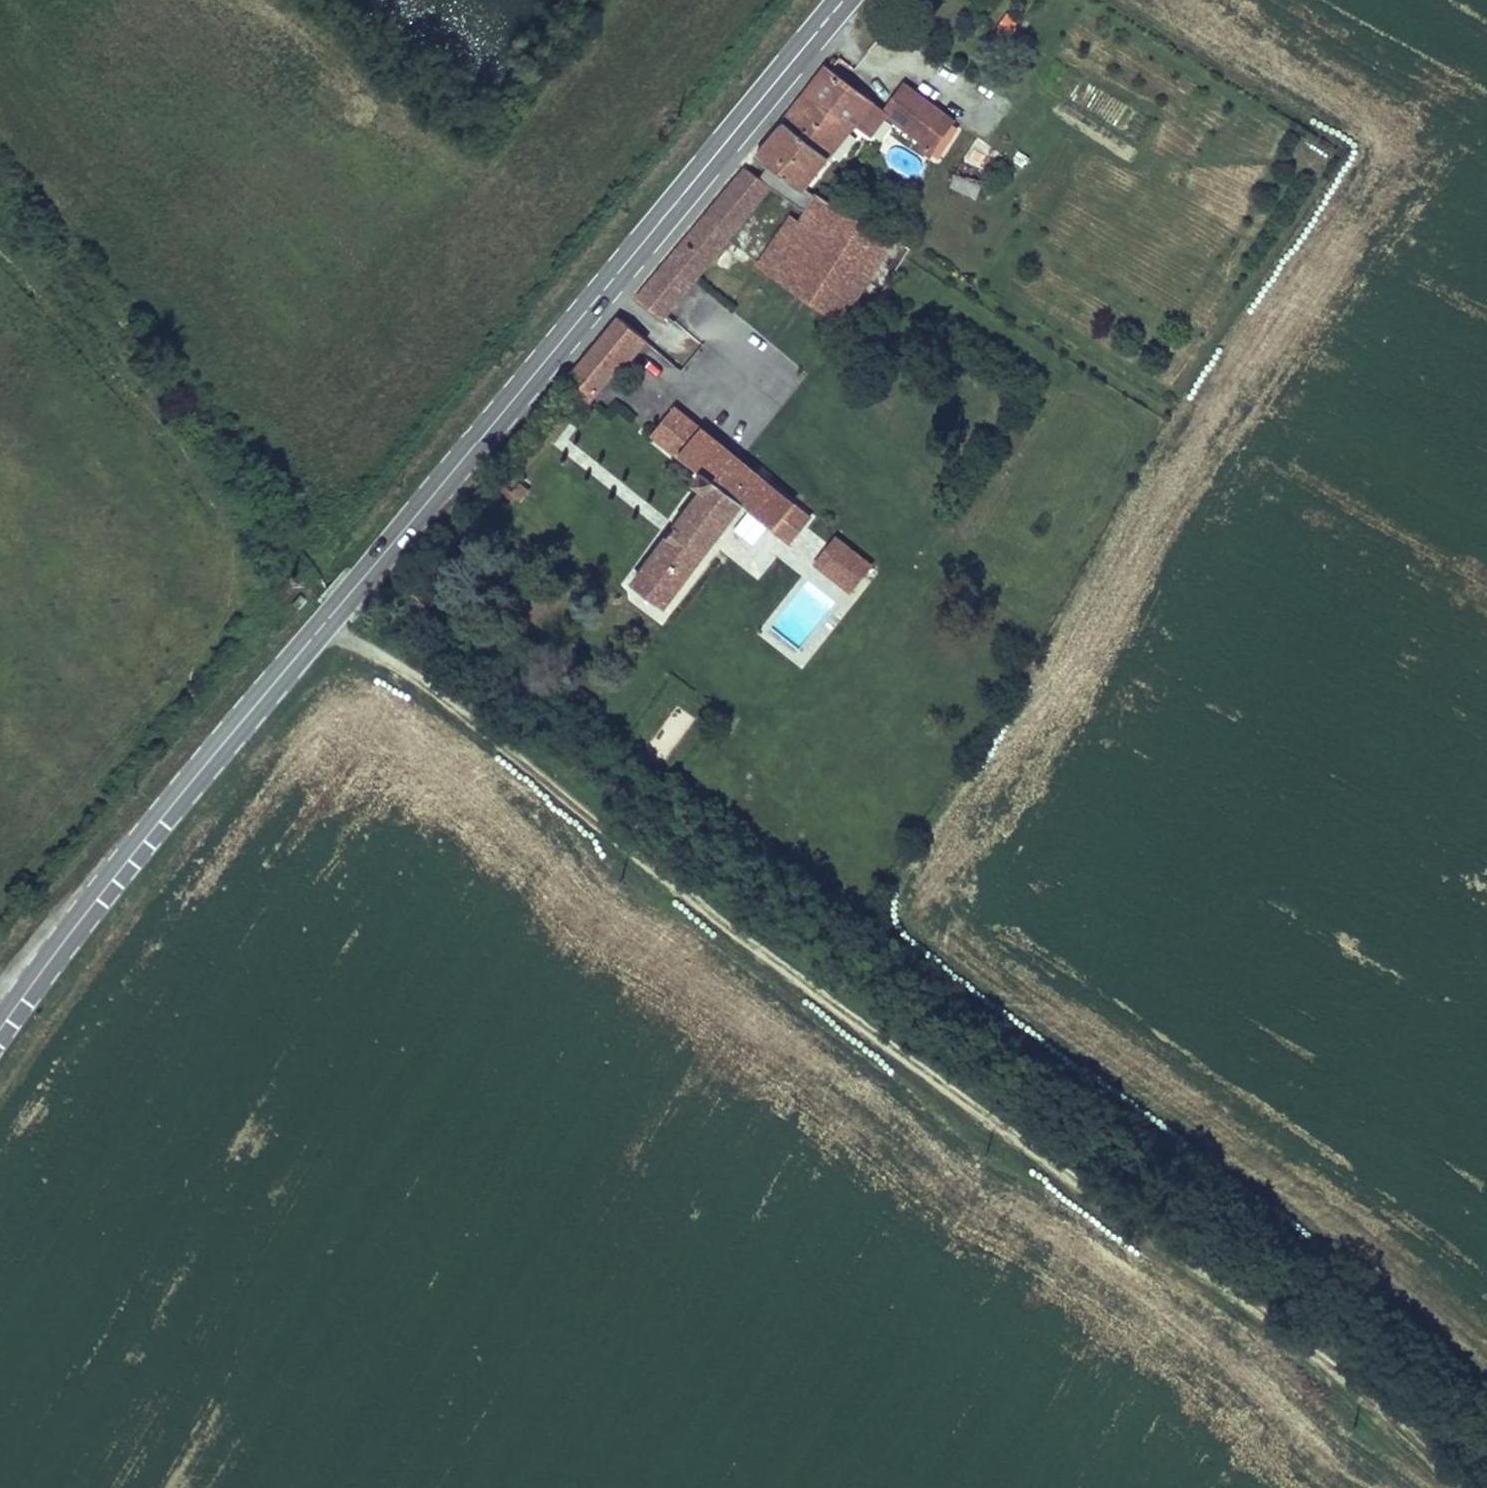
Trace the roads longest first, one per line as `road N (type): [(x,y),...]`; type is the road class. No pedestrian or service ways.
road 1 (track): [(323,624),(447,700),(864,1027),(1228,1285),(1325,1360),(1463,1487)]
road 2 (secondary): [(0,1027),(84,910),(843,0)]

